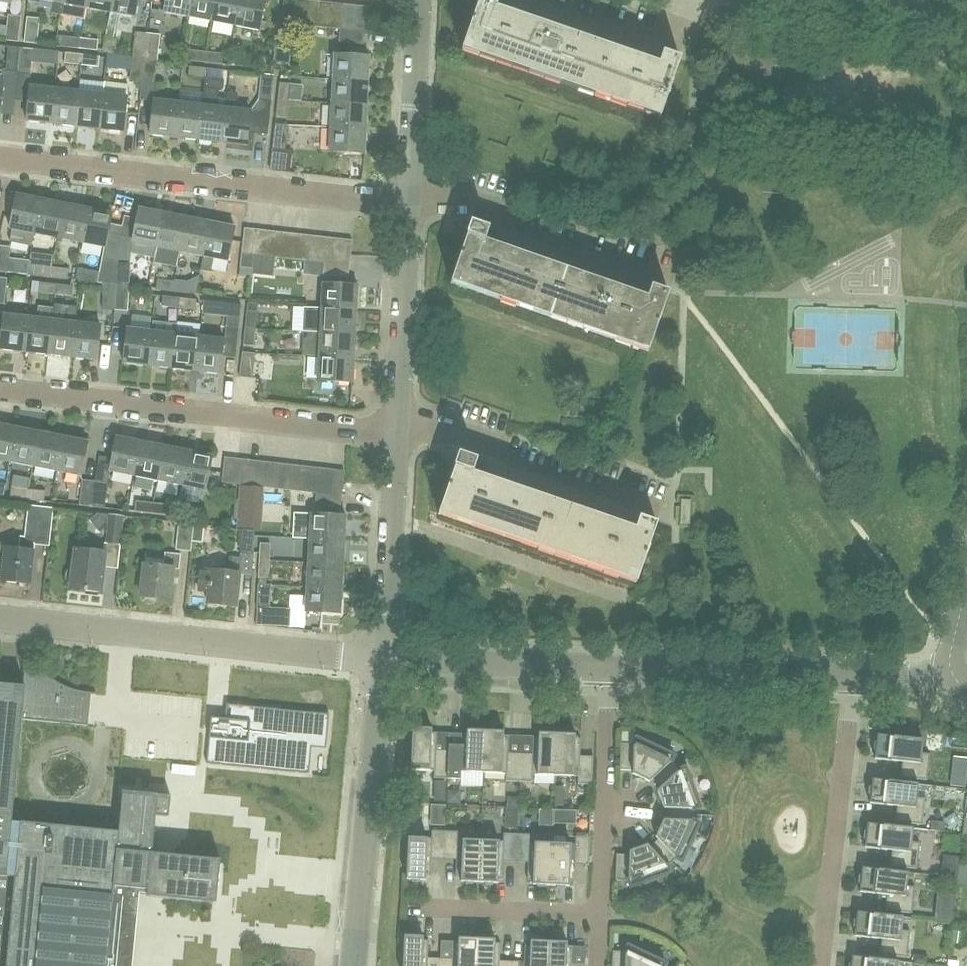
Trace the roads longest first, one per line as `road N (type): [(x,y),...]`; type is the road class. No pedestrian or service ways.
road 1 (residential): [(408,207),(0,161)]
road 2 (residential): [(396,437),(0,392)]
road 3 (residential): [(0,620),(383,662)]
road 4 (residential): [(354,965),(383,662)]
road 5 (residential): [(853,676),(824,965)]
road 6 (residential): [(681,273),(409,181)]
road 7 (residential): [(659,504),(396,415)]
road 8 (residential): [(599,921),(608,668)]
road 9 (residential): [(608,668),(853,676)]
road 10 (residential): [(383,662),(396,437)]
road 11 (residential): [(383,662),(608,668)]
road 12 (residential): [(396,415),(408,207)]
road 13 (residential): [(599,921),(410,913)]
road 14 (residential): [(409,181),(418,0)]

